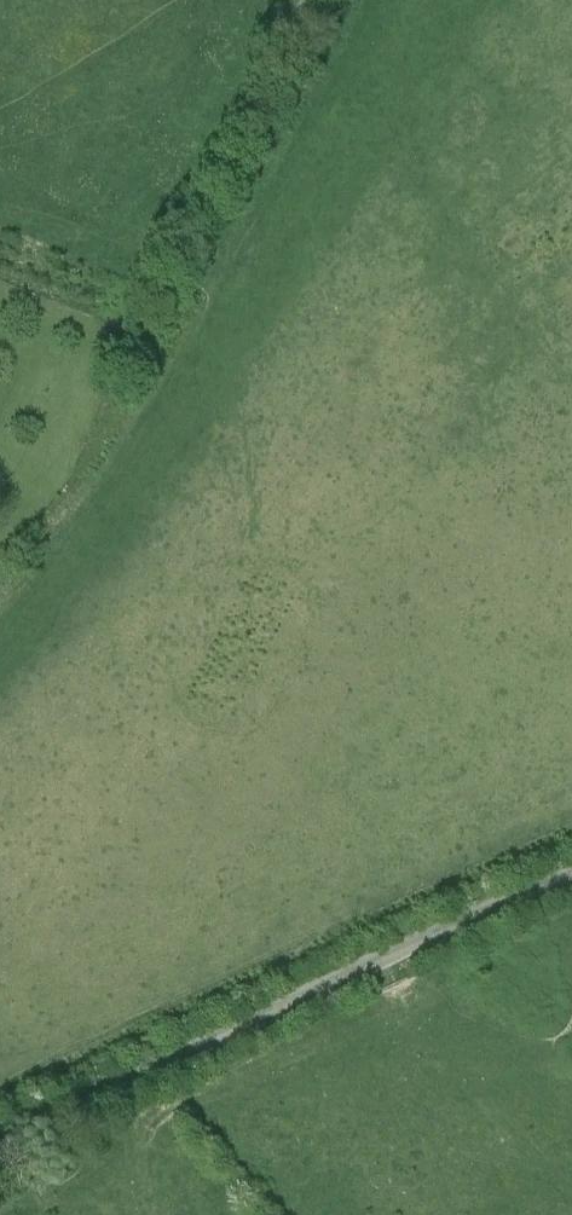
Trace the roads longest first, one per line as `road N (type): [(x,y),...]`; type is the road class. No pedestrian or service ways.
road 1 (unclassified): [(0,1147),(571,876)]

